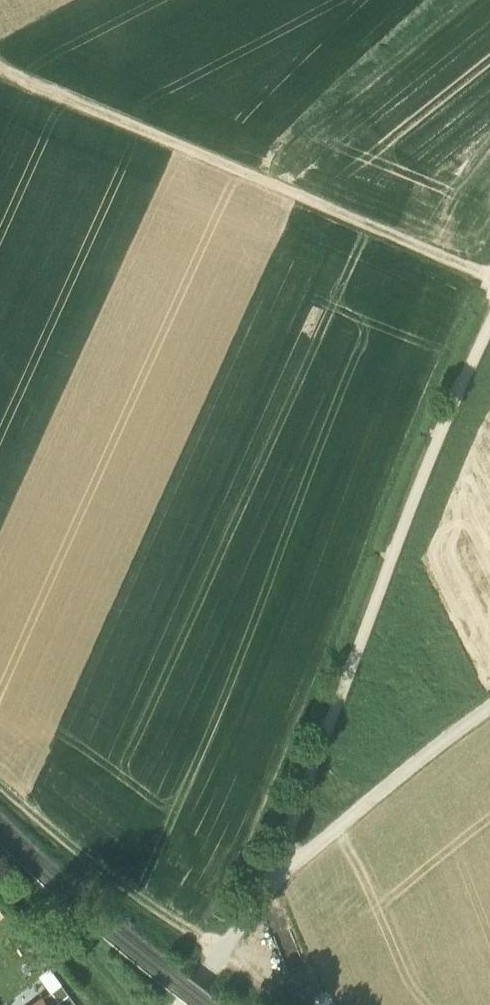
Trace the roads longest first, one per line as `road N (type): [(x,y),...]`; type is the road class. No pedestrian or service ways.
road 1 (track): [(287,871),(278,858),(416,492),(489,323)]
road 2 (track): [(0,69),(489,277)]
road 3 (track): [(195,995),(287,871),(489,709)]
road 4 (track): [(0,781),(87,858),(285,1004)]

